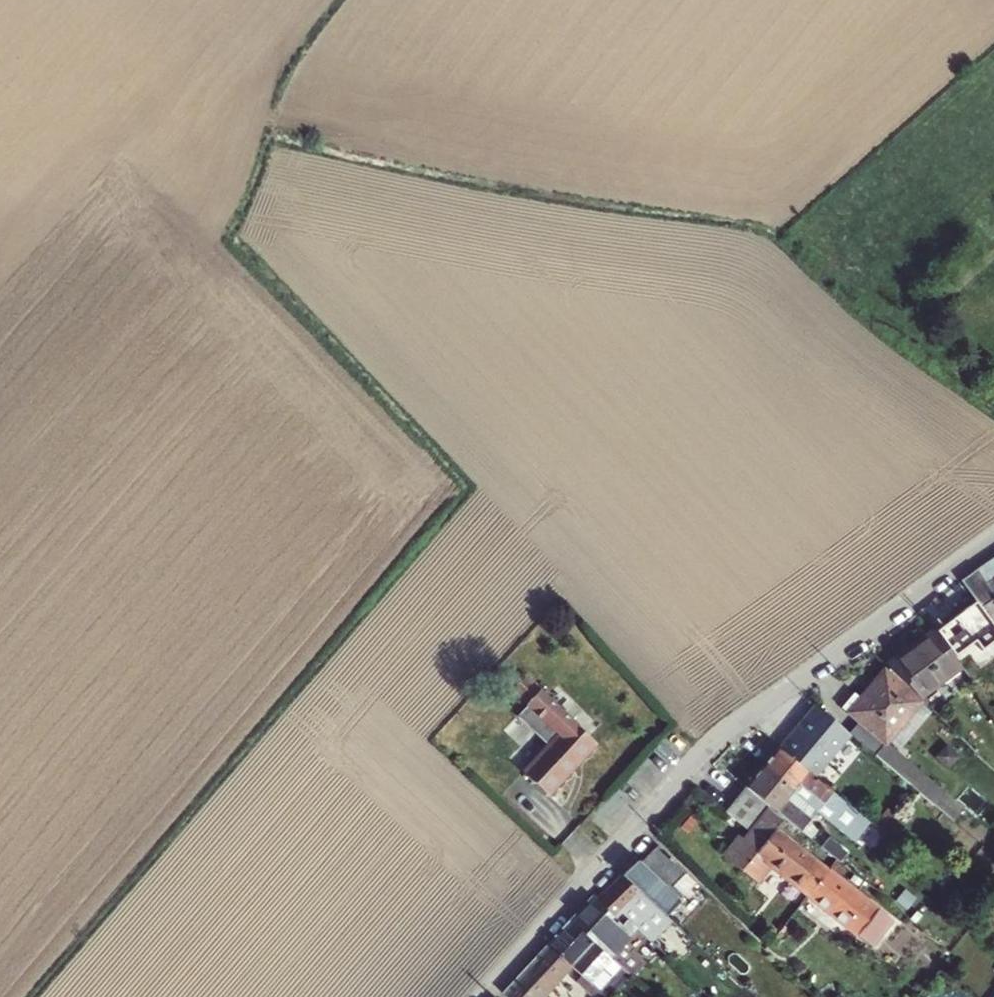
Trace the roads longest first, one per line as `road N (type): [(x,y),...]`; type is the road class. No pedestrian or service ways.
road 1 (residential): [(475,996),(617,843),(742,725),(993,539)]

